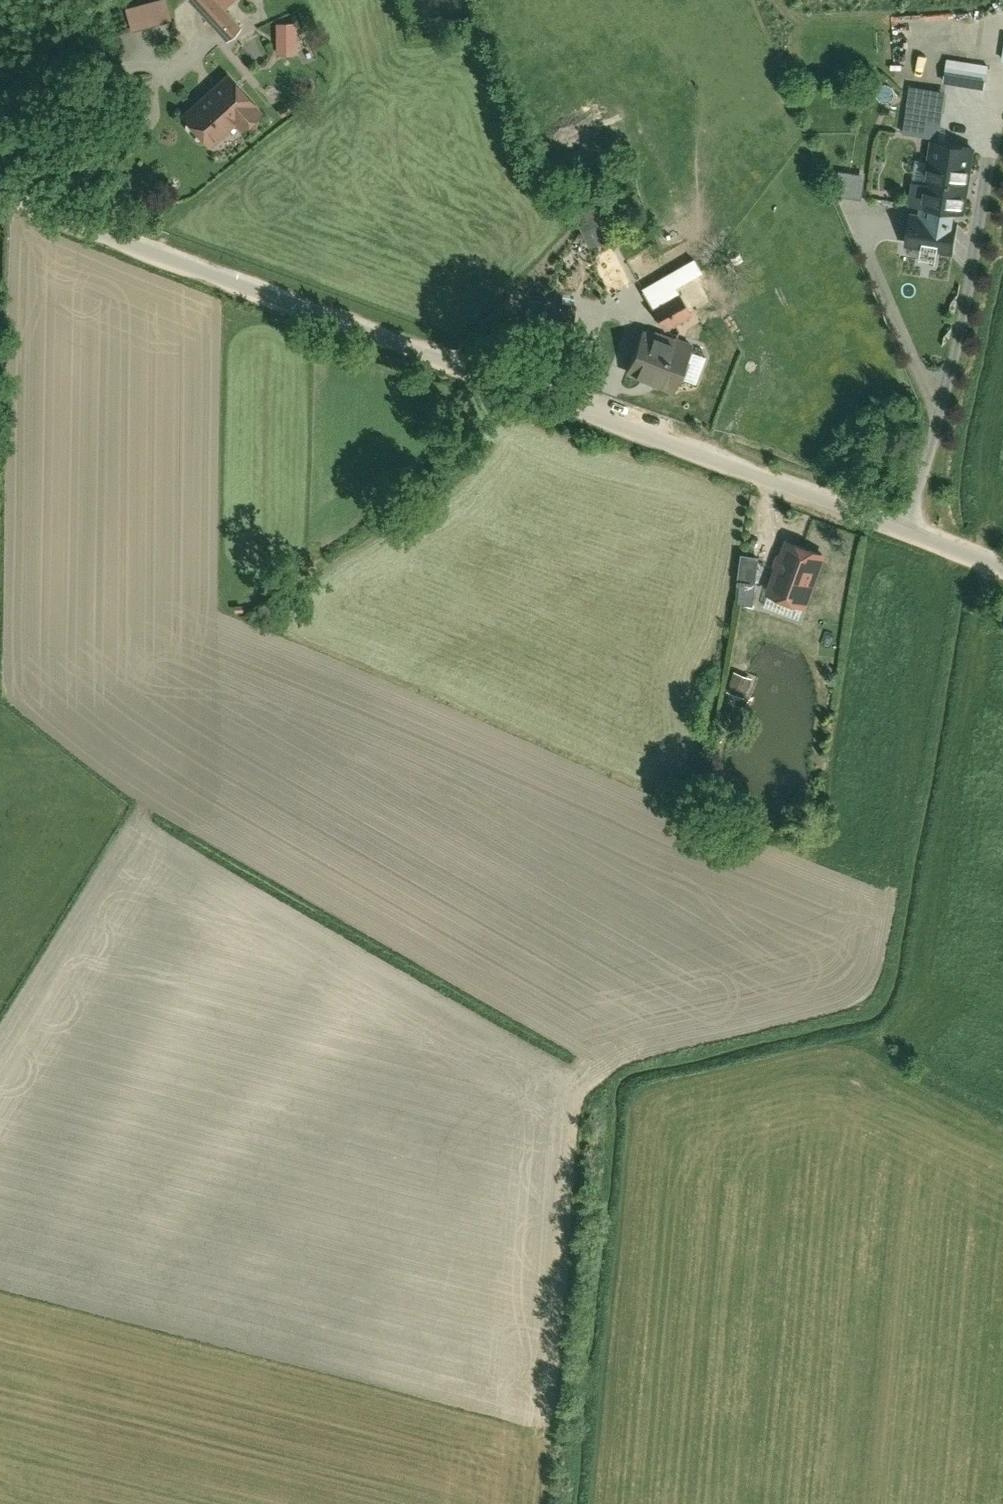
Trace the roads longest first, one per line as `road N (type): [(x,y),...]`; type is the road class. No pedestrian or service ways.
road 1 (residential): [(1002,568),(0,194)]
road 2 (track): [(868,1011),(648,1068),(633,1079),(586,1503)]

